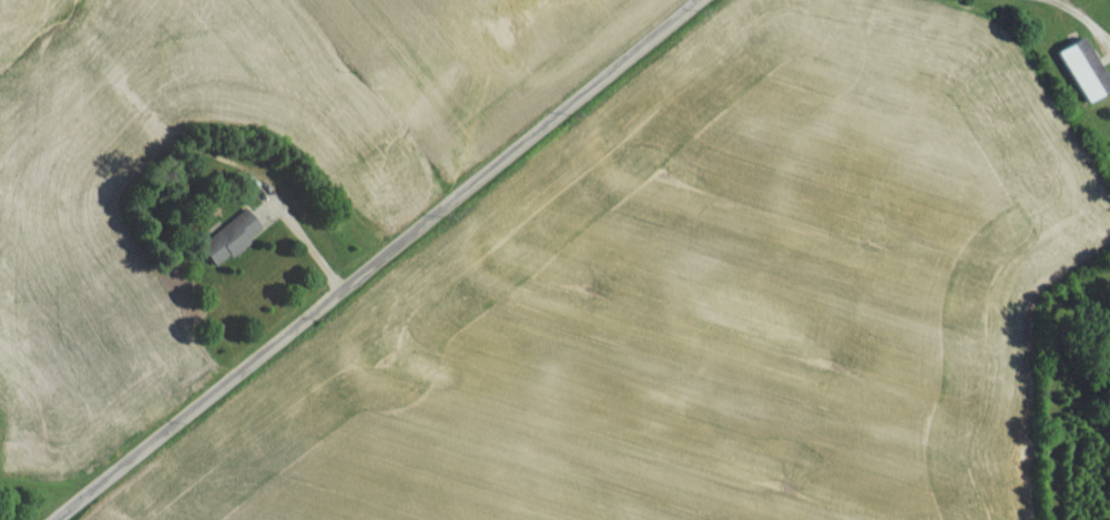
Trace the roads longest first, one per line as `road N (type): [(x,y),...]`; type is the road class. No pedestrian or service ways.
road 1 (residential): [(67,519),(709,0)]
road 2 (residential): [(424,231),(546,215),(630,274),(680,279),(798,245),(862,243)]

